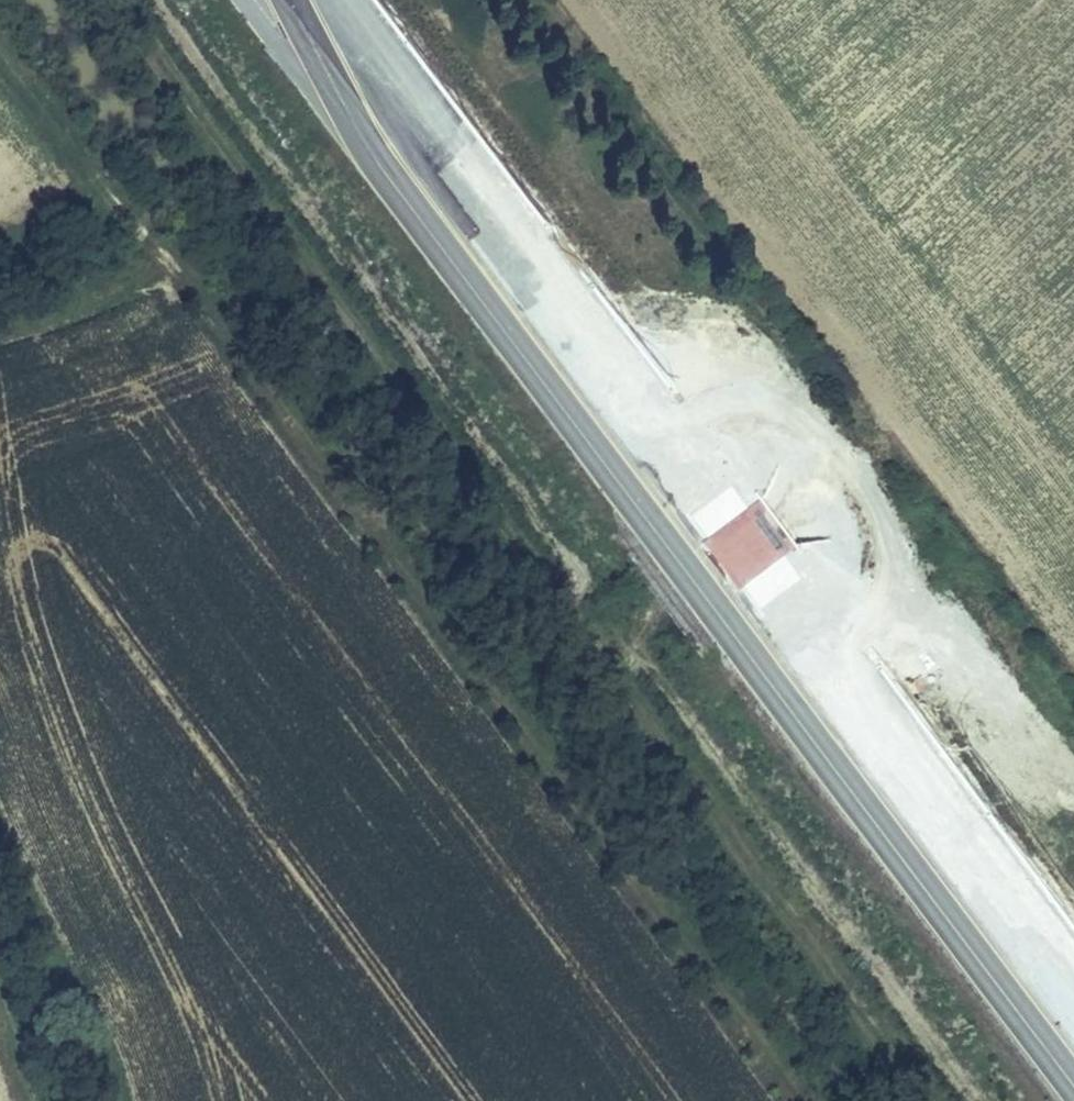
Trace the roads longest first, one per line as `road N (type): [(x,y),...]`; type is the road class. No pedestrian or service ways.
road 1 (motorway): [(268,0),(1073,1065)]
road 2 (motorway): [(1073,974),(337,0)]
road 3 (track): [(820,1100),(616,821),(119,181)]
road 4 (track): [(0,244),(66,221),(119,181),(0,35)]
road 5 (track): [(42,1100),(0,979)]

